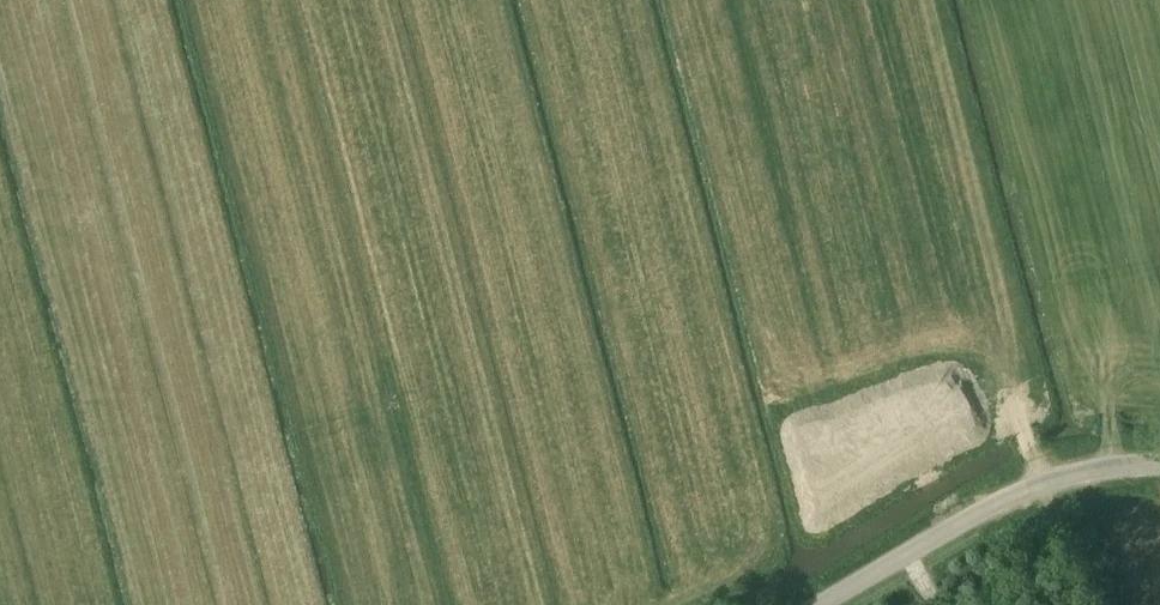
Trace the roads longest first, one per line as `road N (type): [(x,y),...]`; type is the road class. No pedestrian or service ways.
road 1 (unclassified): [(1159,461),(1099,467),(975,512),(822,604)]

